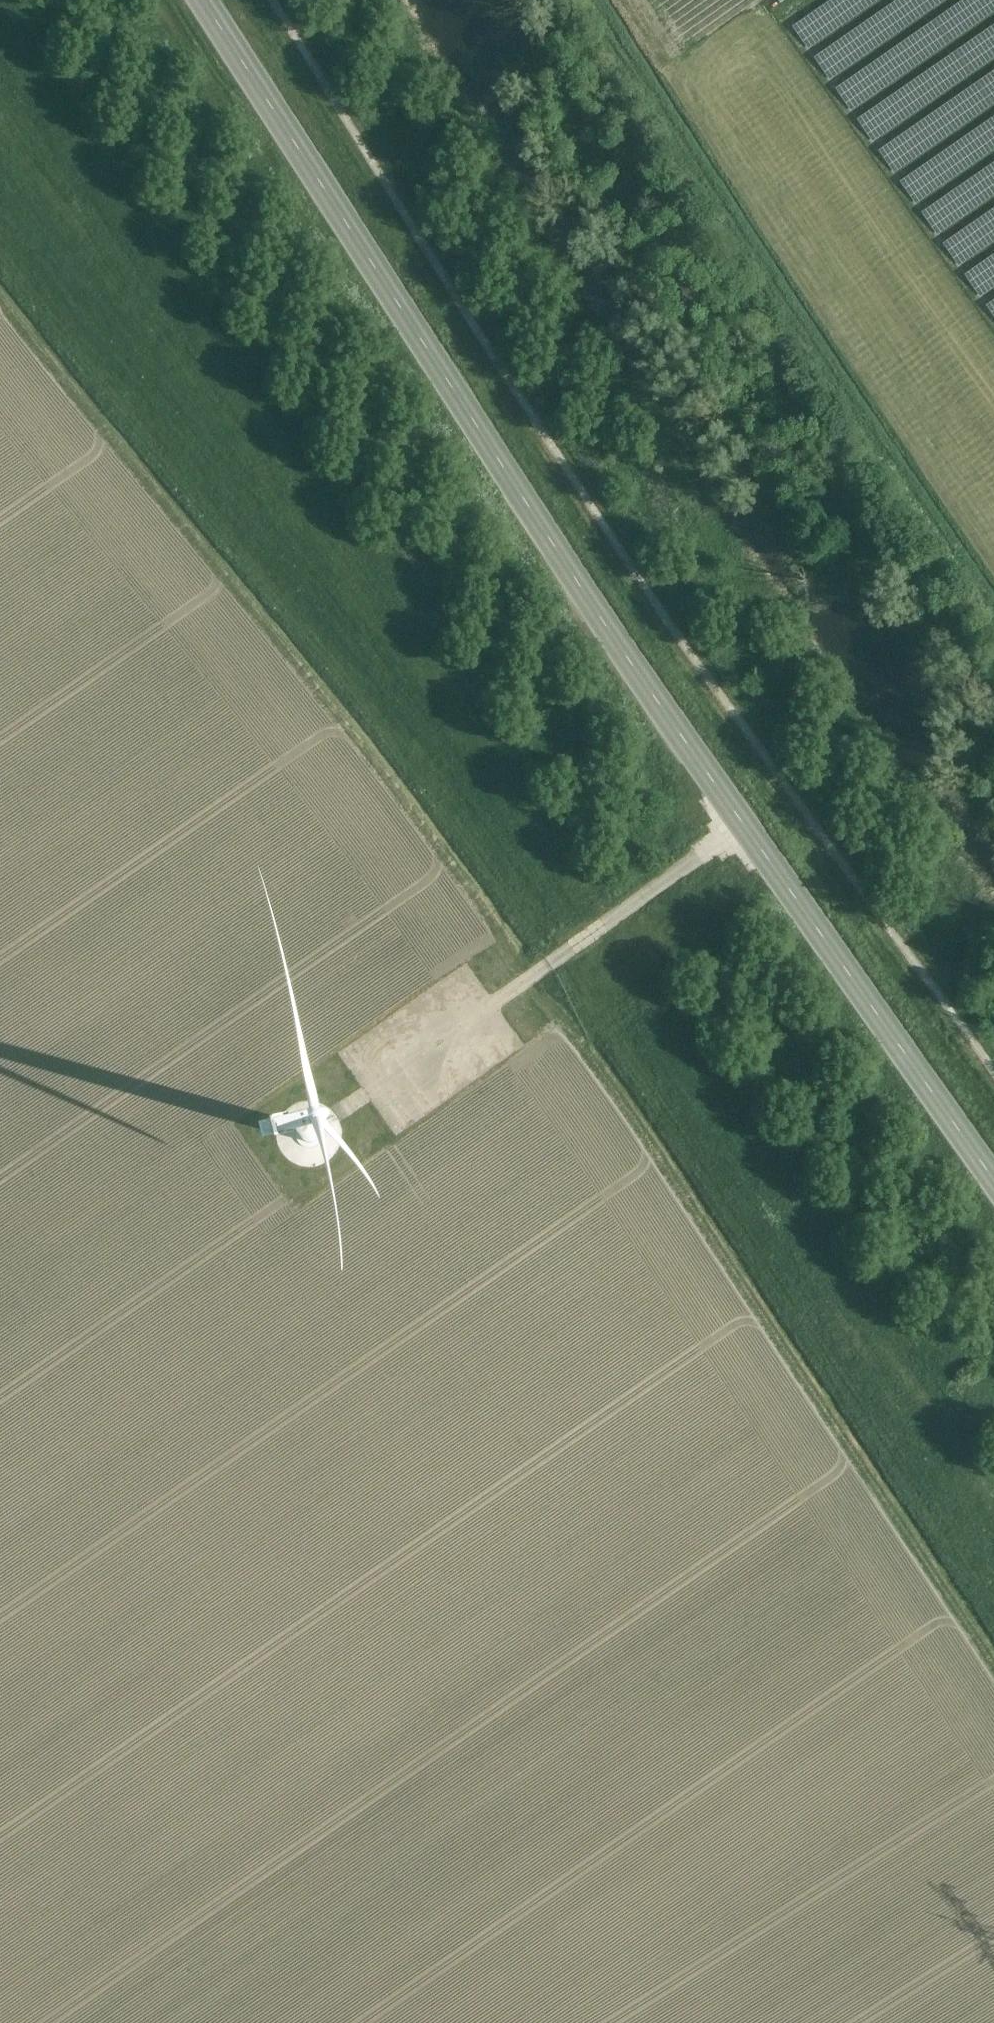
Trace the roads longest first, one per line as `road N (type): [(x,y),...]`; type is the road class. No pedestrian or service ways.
road 1 (tertiary): [(993,1180),(615,643),(203,0)]

